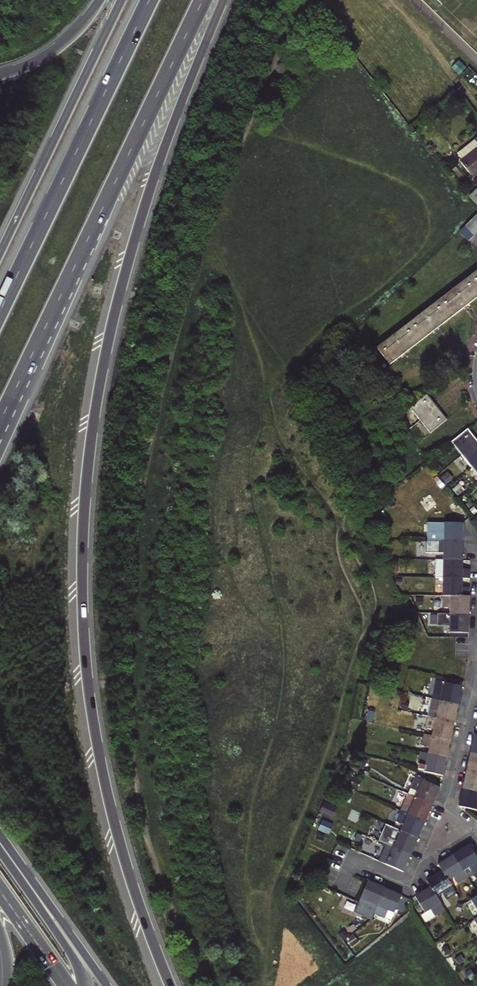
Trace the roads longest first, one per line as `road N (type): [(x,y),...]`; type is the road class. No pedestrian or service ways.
road 1 (motorway): [(169,985),(97,760),(82,625),(82,507),(119,288),(224,0)]
road 2 (motorway): [(0,420),(203,0)]
road 3 (motorway): [(149,0),(0,310)]
road 4 (motorway): [(121,0),(0,253)]
road 5 (residential): [(444,808),(413,883),(353,858)]
road 6 (residential): [(476,674),(444,808)]
road 7 (motorway): [(98,0),(51,52),(0,75)]

